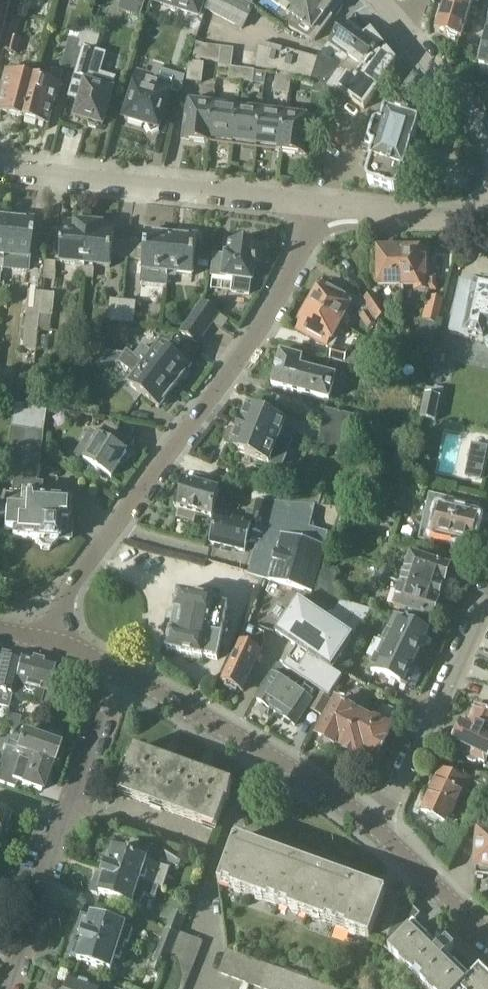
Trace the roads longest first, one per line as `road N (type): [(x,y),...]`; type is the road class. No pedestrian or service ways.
road 1 (residential): [(54,644),(73,581),(269,307),(320,212)]
road 2 (residential): [(0,169),(320,212)]
road 3 (residential): [(487,602),(372,827)]
road 4 (residential): [(200,988),(213,945),(208,891),(260,752)]
road 5 (residential): [(72,817),(16,988)]
road 6 (residential): [(487,214),(320,212)]
road 7 (tertiary): [(260,752),(117,670)]
road 8 (tertiary): [(487,936),(372,827)]
road 9 (residential): [(117,670),(72,817)]
road 10 (residential): [(487,137),(406,22)]
road 11 (tertiary): [(372,827),(260,752)]

